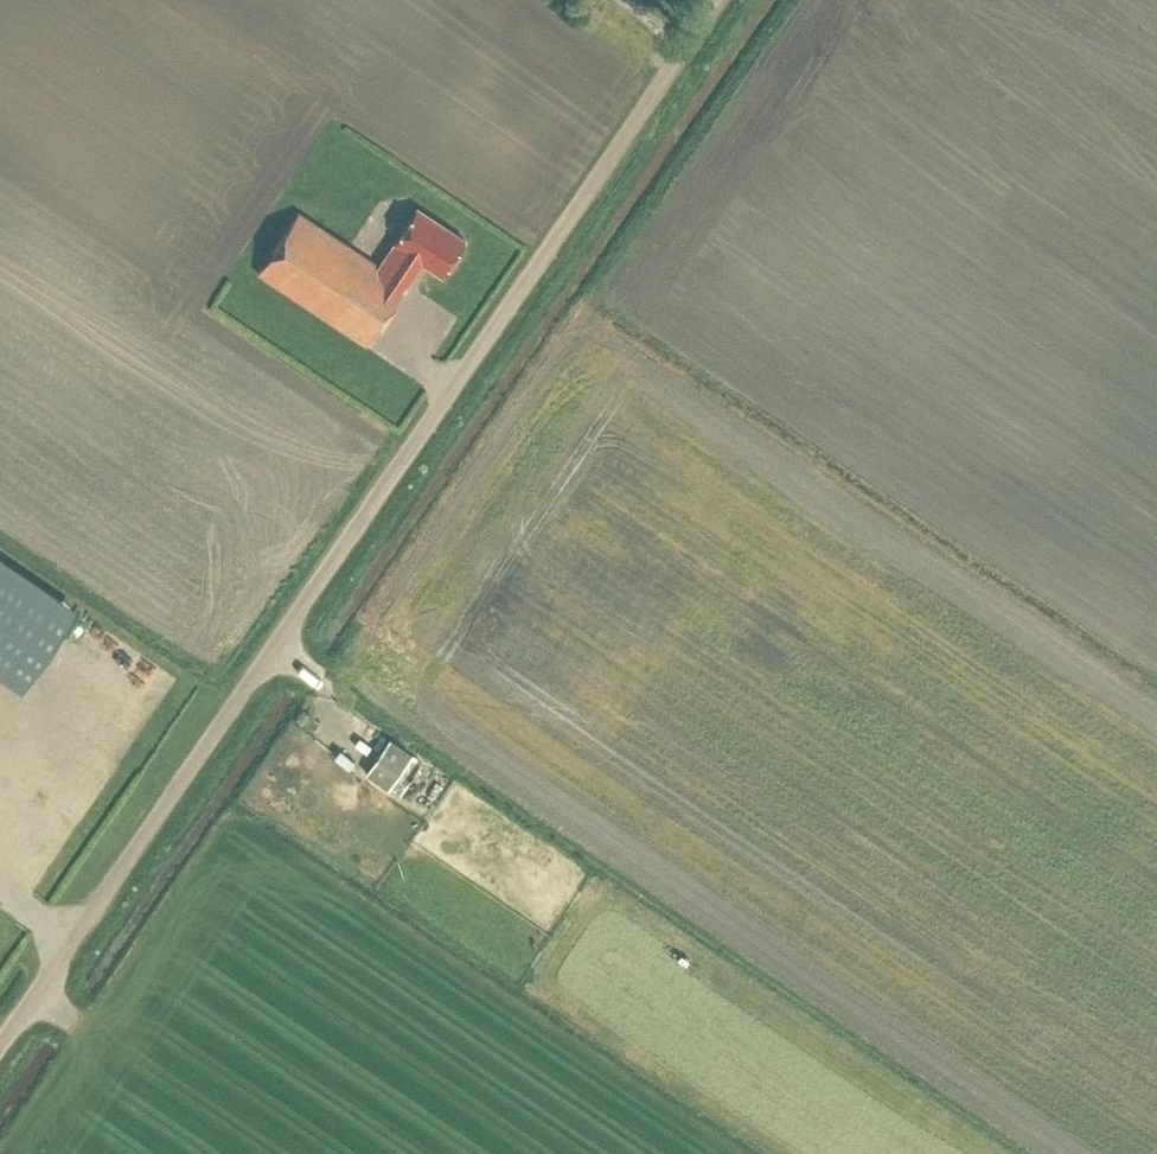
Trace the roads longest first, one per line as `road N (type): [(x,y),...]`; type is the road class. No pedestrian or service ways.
road 1 (unclassified): [(0,1040),(717,0)]

